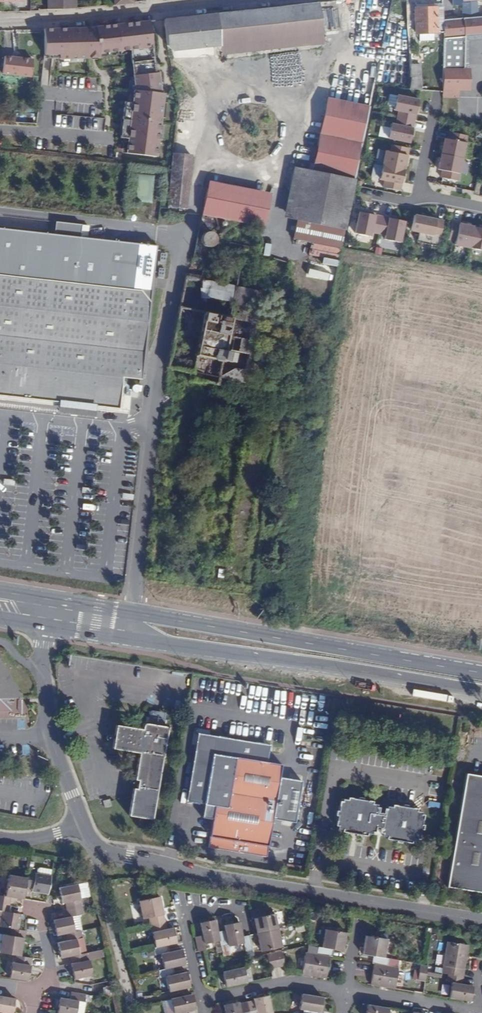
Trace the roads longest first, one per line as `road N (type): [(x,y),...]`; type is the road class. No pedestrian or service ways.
road 1 (secondary): [(48,626),(481,692)]
road 2 (secondary): [(481,673),(53,600)]
road 3 (unclassified): [(85,823),(110,854),(481,923)]
road 4 (residential): [(253,0),(0,26)]
road 5 (unclassified): [(45,668),(50,736),(85,823)]
road 6 (residential): [(202,1001),(278,983),(349,990)]
road 7 (residential): [(349,990),(475,1012)]

